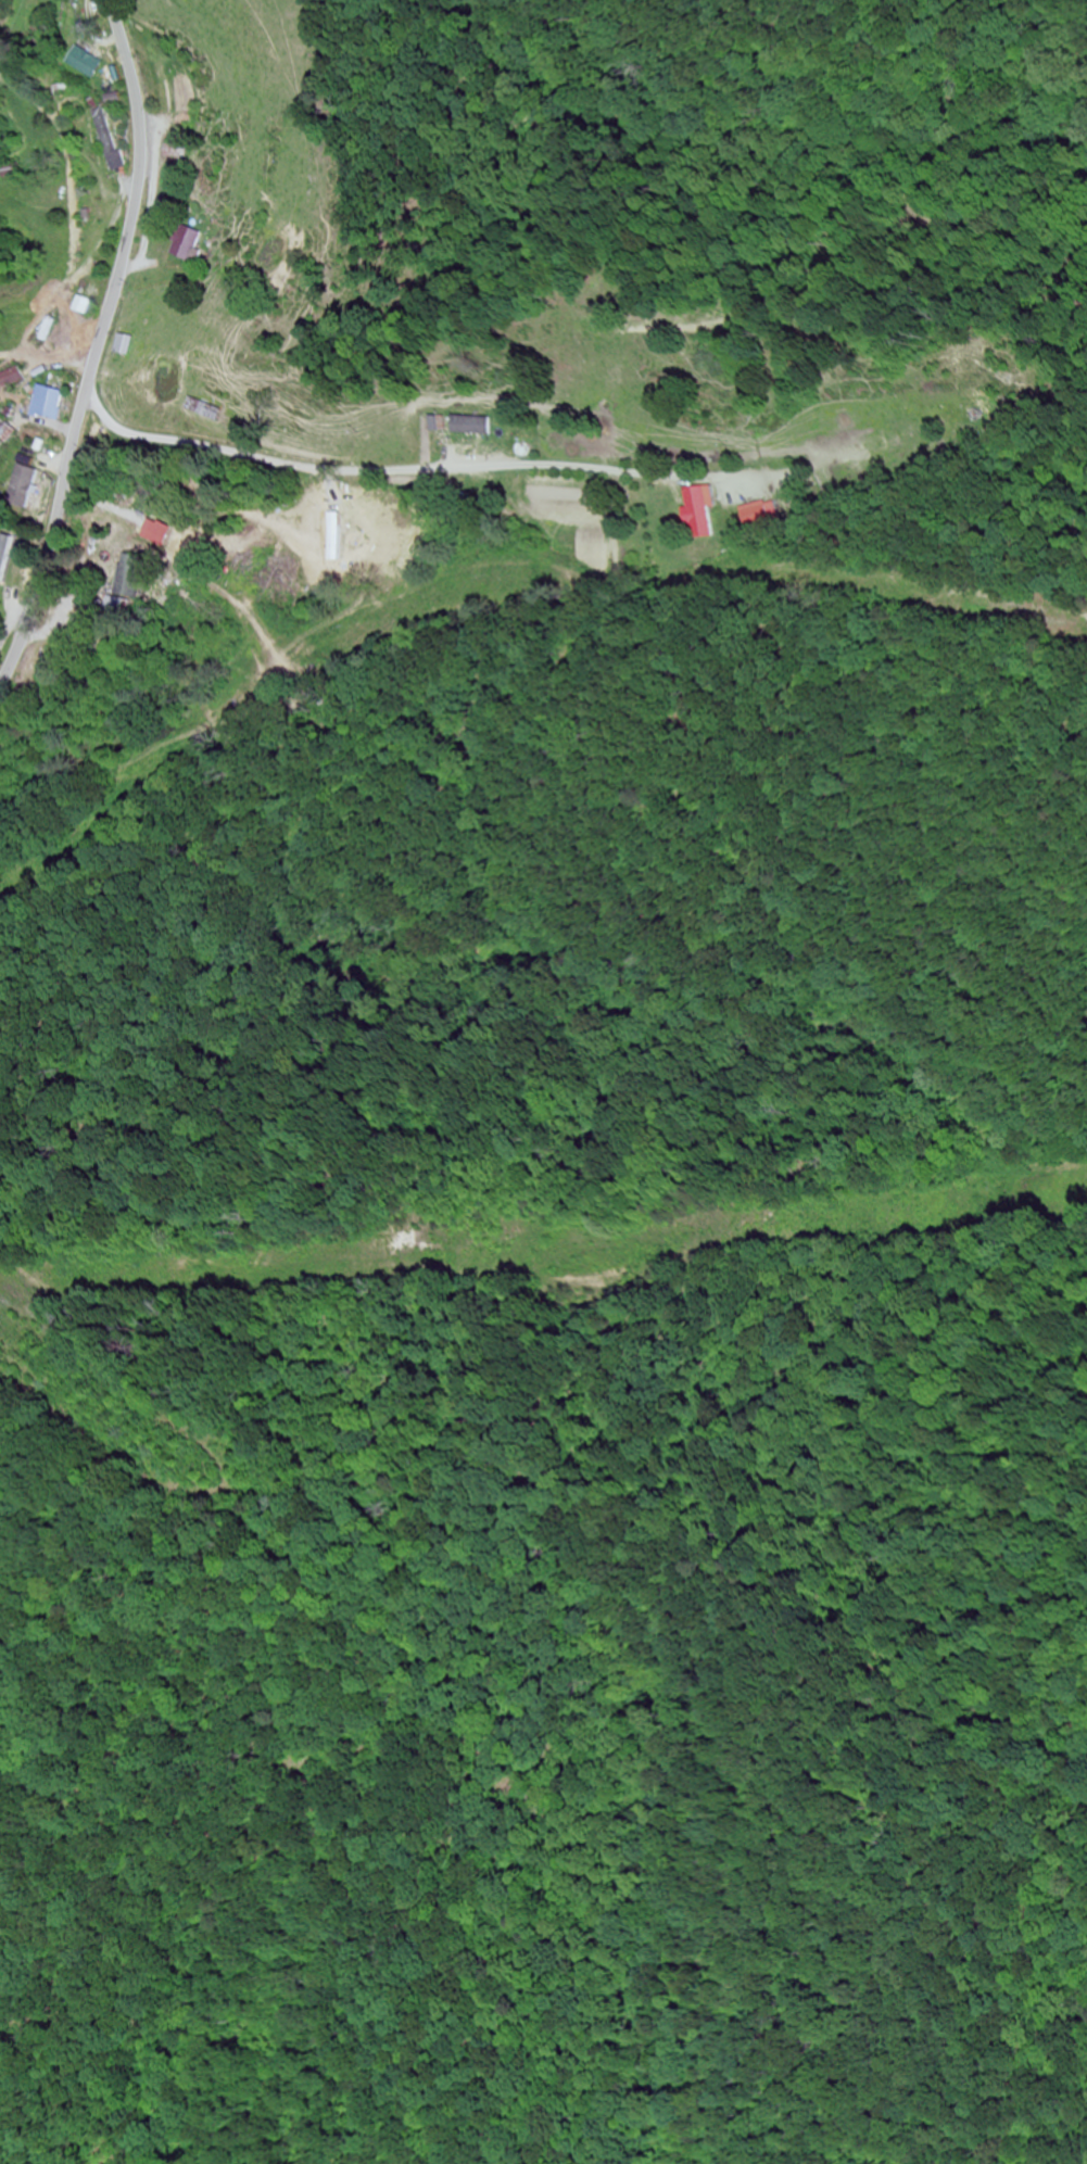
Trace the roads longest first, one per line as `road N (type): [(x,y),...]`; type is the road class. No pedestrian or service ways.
road 1 (secondary): [(0,692),(58,535),(139,197),(142,106),(116,0)]

